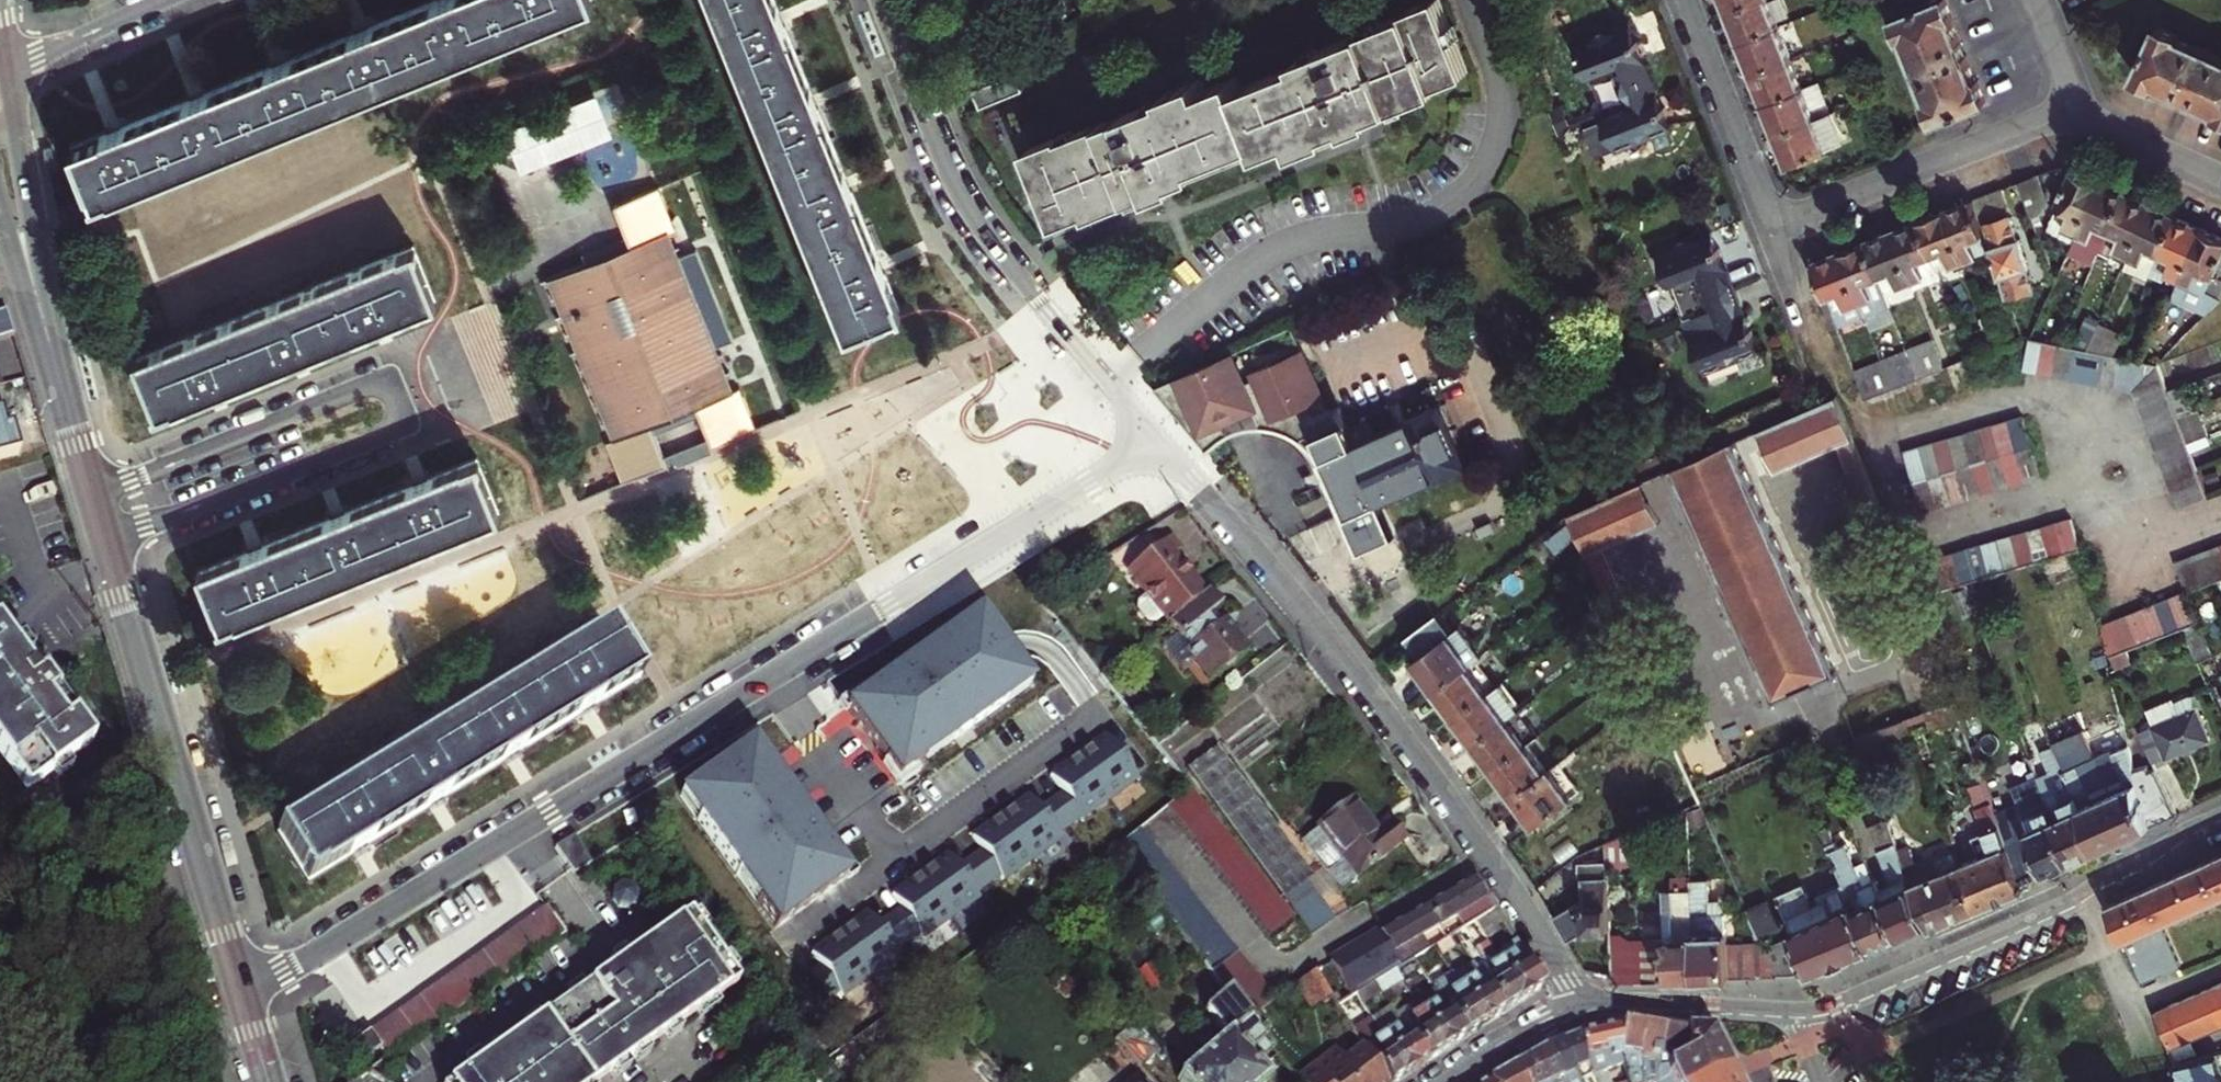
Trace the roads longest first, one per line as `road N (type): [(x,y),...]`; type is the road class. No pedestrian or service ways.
road 1 (residential): [(1154,437),(490,848),(242,991)]
road 2 (tertiary): [(242,991),(34,289)]
road 3 (residential): [(1584,1007),(1484,852),(1360,684),(1154,437)]
road 4 (residential): [(880,0),(937,147),(975,218),(1154,437)]
road 5 (residential): [(2220,820),(2077,903),(1838,1007),(1790,1013)]
road 6 (residential): [(1773,229),(2080,114)]
road 7 (residential): [(1773,229),(1686,0)]
road 8 (tertiary): [(34,289),(30,211),(8,71)]
road 9 (residential): [(1790,1013),(1584,1007)]
road 10 (residential): [(8,71),(164,0)]
road 11 (residential): [(2080,114),(2220,181)]
road 12 (residential): [(1584,1007),(1452,1081)]
road 13 (residential): [(2080,114),(2034,0)]

